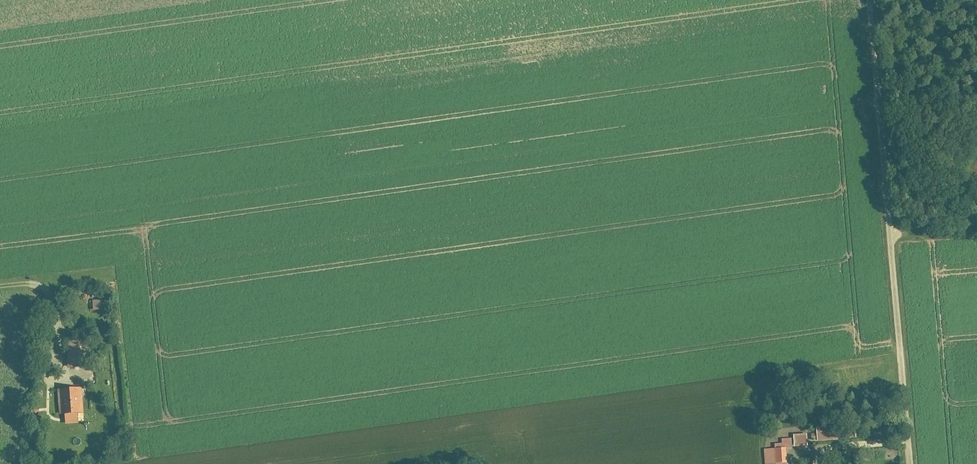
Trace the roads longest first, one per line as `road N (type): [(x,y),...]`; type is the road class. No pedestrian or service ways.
road 1 (residential): [(870,0),(909,463)]

